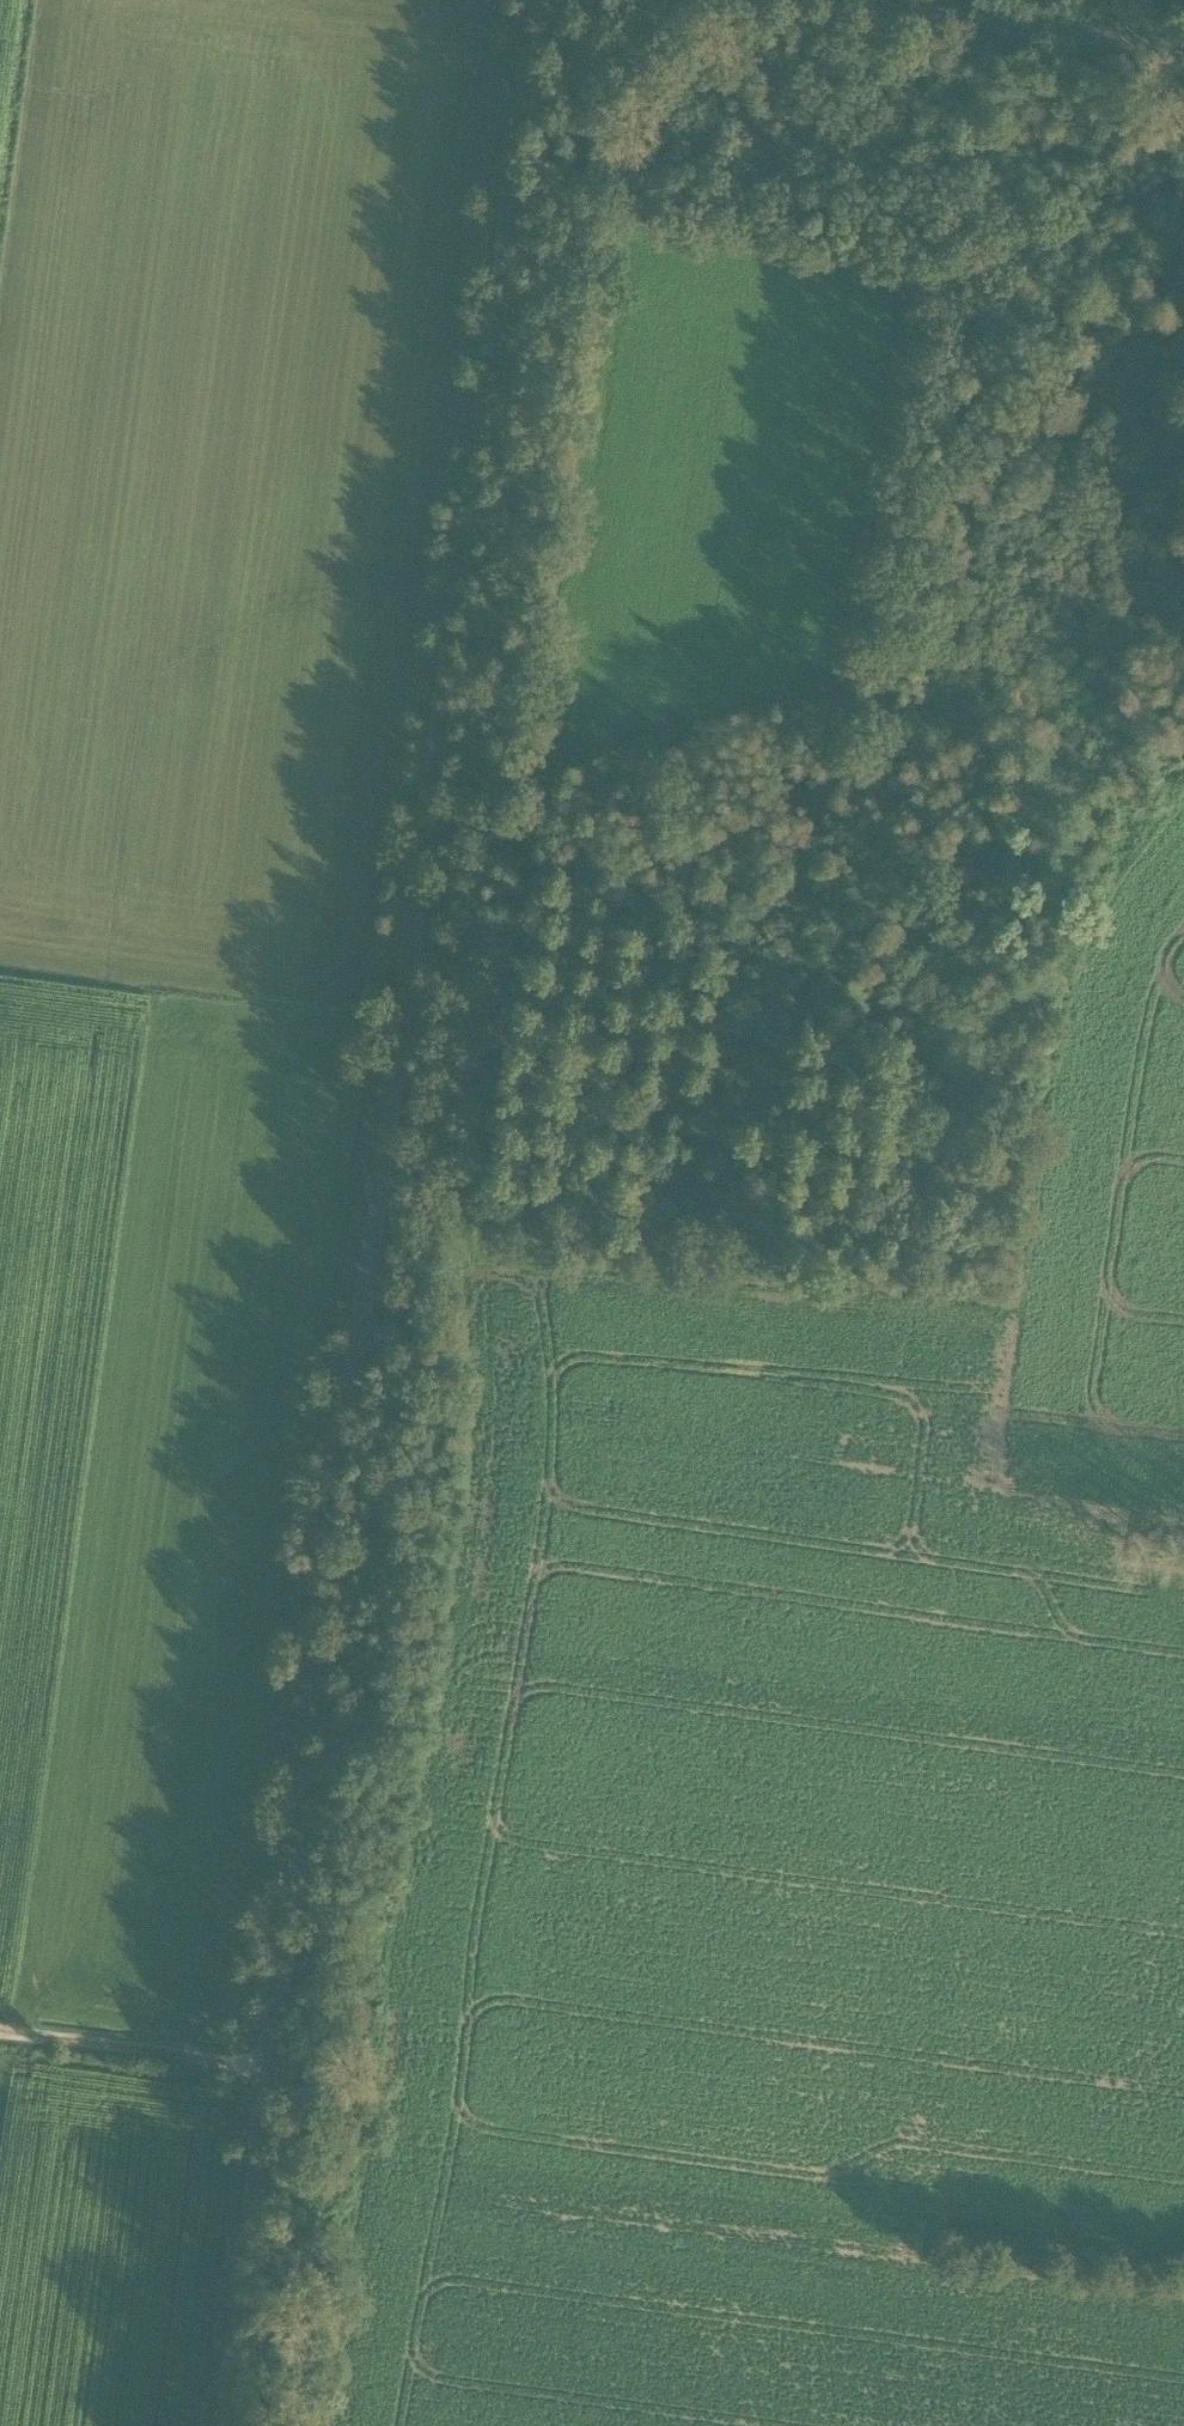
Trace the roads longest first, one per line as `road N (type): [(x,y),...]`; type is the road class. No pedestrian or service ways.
road 1 (unclassified): [(217,2425),(537,0)]
road 2 (unclassified): [(814,0),(1183,54)]
road 3 (track): [(265,2069),(0,2035)]

